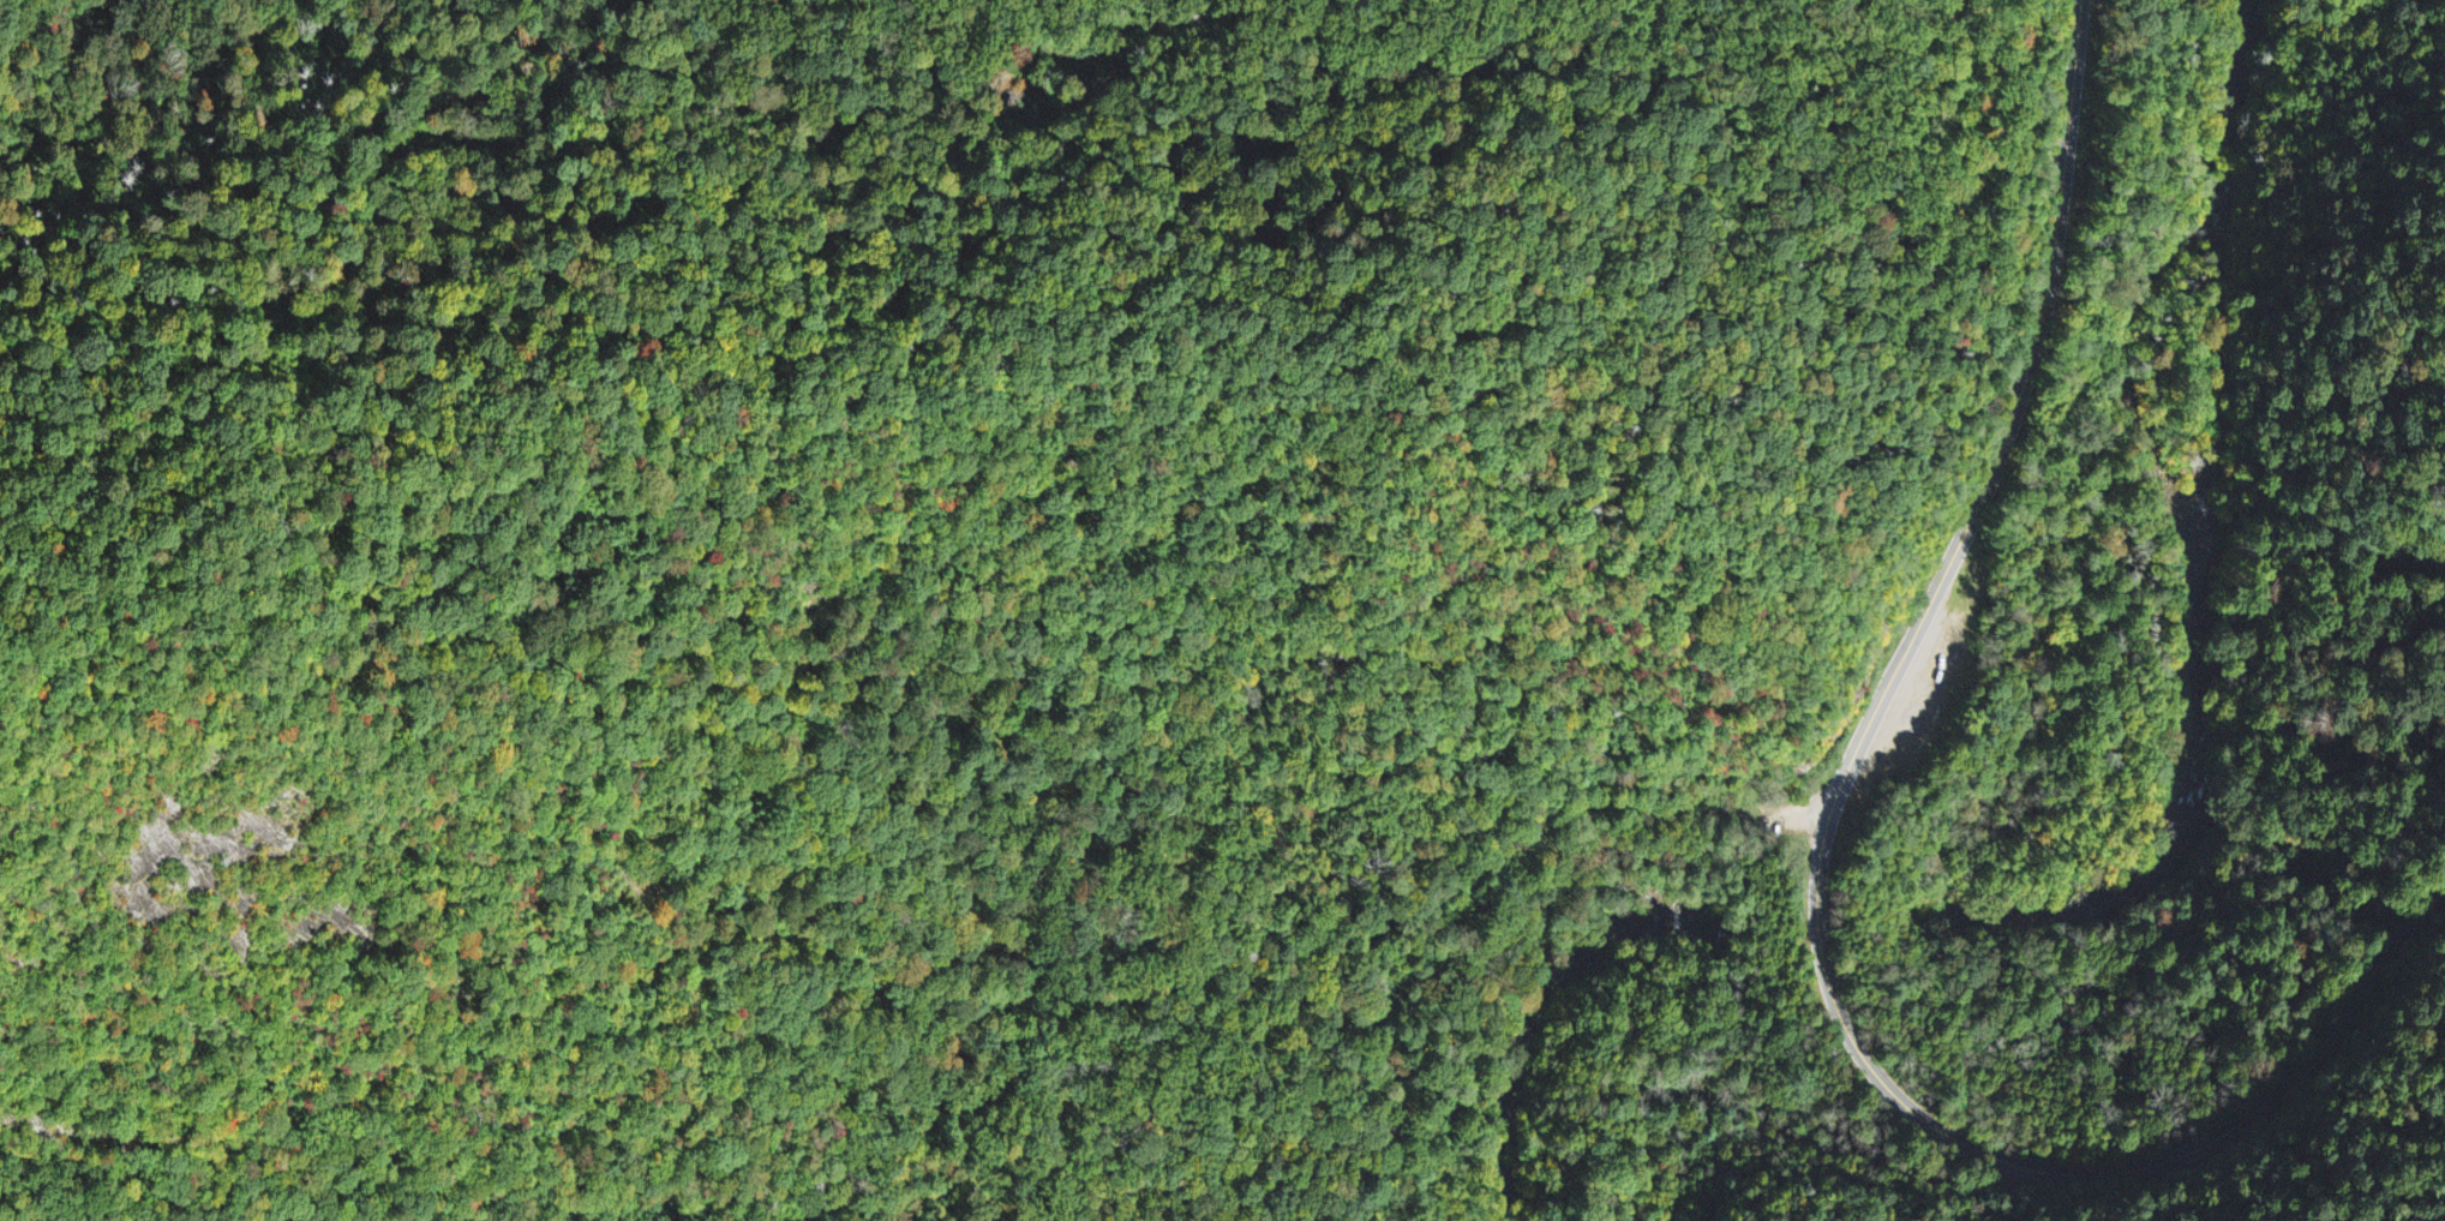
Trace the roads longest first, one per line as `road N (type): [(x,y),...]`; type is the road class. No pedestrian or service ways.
road 1 (primary): [(2444,891),(2305,1069),(2215,1141),(2152,1167),(2062,1174),(1994,1159),(1906,1108),(1845,1025),(1817,934),(1820,857),(1850,767),(1970,528),(2022,393),(2051,275),(2082,0)]

